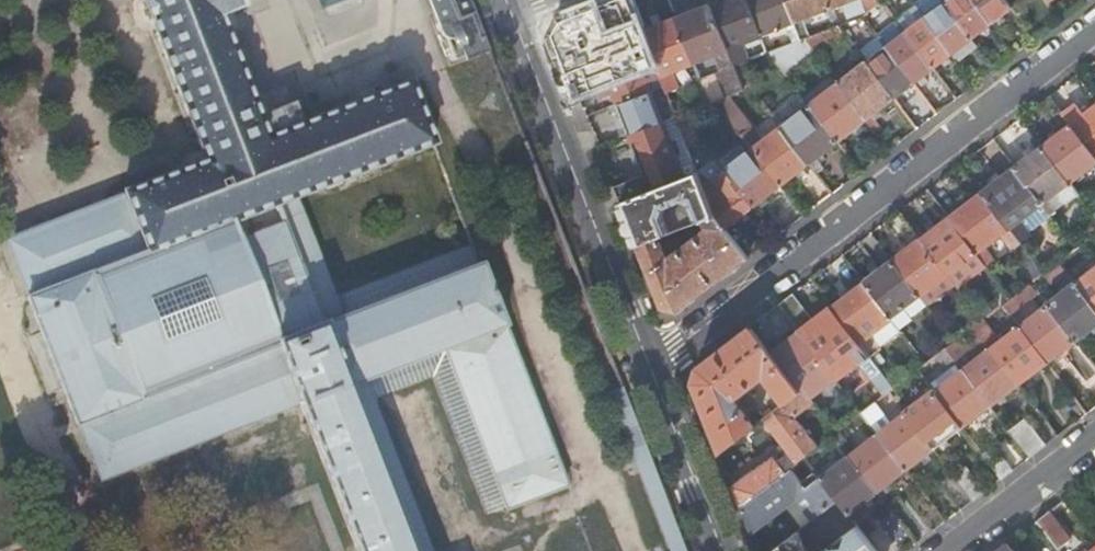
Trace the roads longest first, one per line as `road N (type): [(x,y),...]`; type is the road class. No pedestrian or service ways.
road 1 (residential): [(654,368),(1094,33)]
road 2 (residential): [(517,18),(654,368)]
road 3 (residential): [(654,368),(723,550)]
road 4 (residential): [(1094,439),(949,550)]

